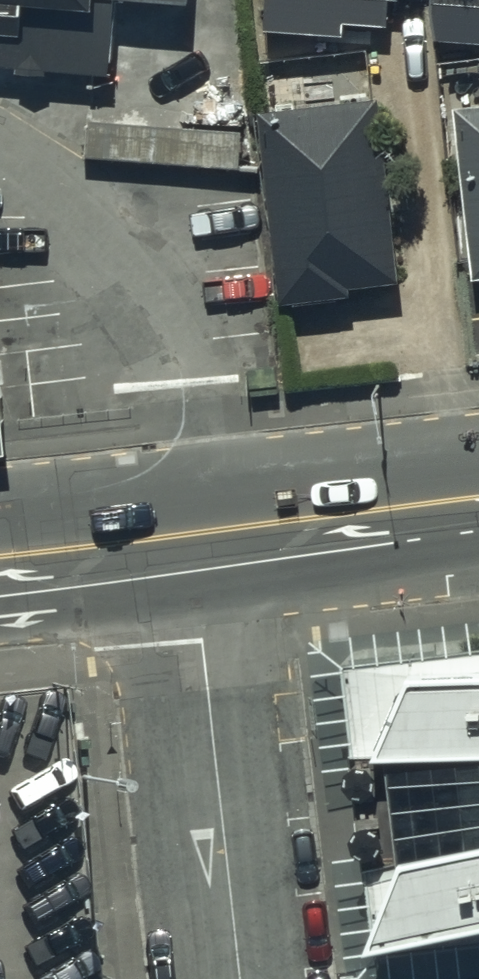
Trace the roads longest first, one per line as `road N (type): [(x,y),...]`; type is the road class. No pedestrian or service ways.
road 1 (residential): [(243,978),(193,534)]
road 2 (secondary): [(478,503),(193,534)]
road 3 (secondary): [(193,534),(0,556)]

